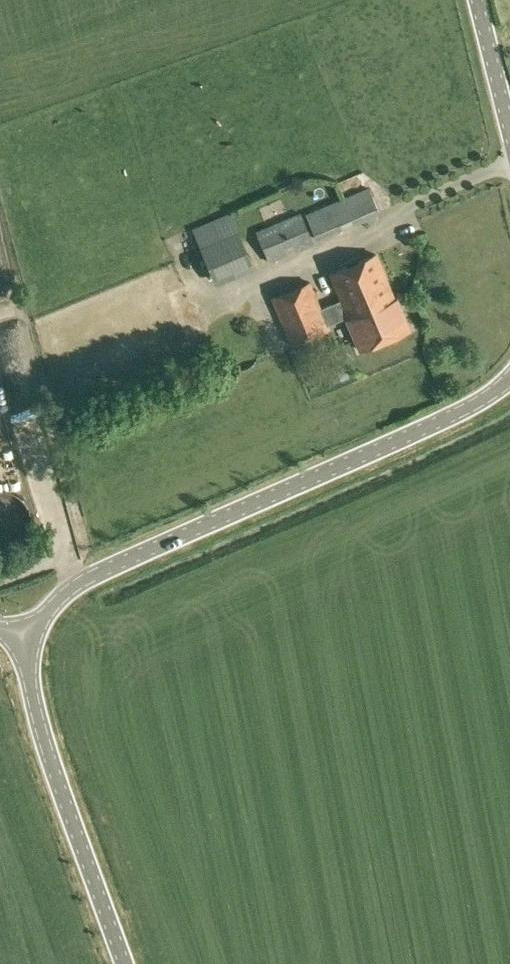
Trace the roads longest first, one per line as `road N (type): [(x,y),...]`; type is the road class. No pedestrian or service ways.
road 1 (tertiary): [(28,636),(86,579),(474,405),(509,378)]
road 2 (tertiary): [(124,963),(41,730),(28,636)]
road 3 (tertiary): [(509,132),(477,0)]

